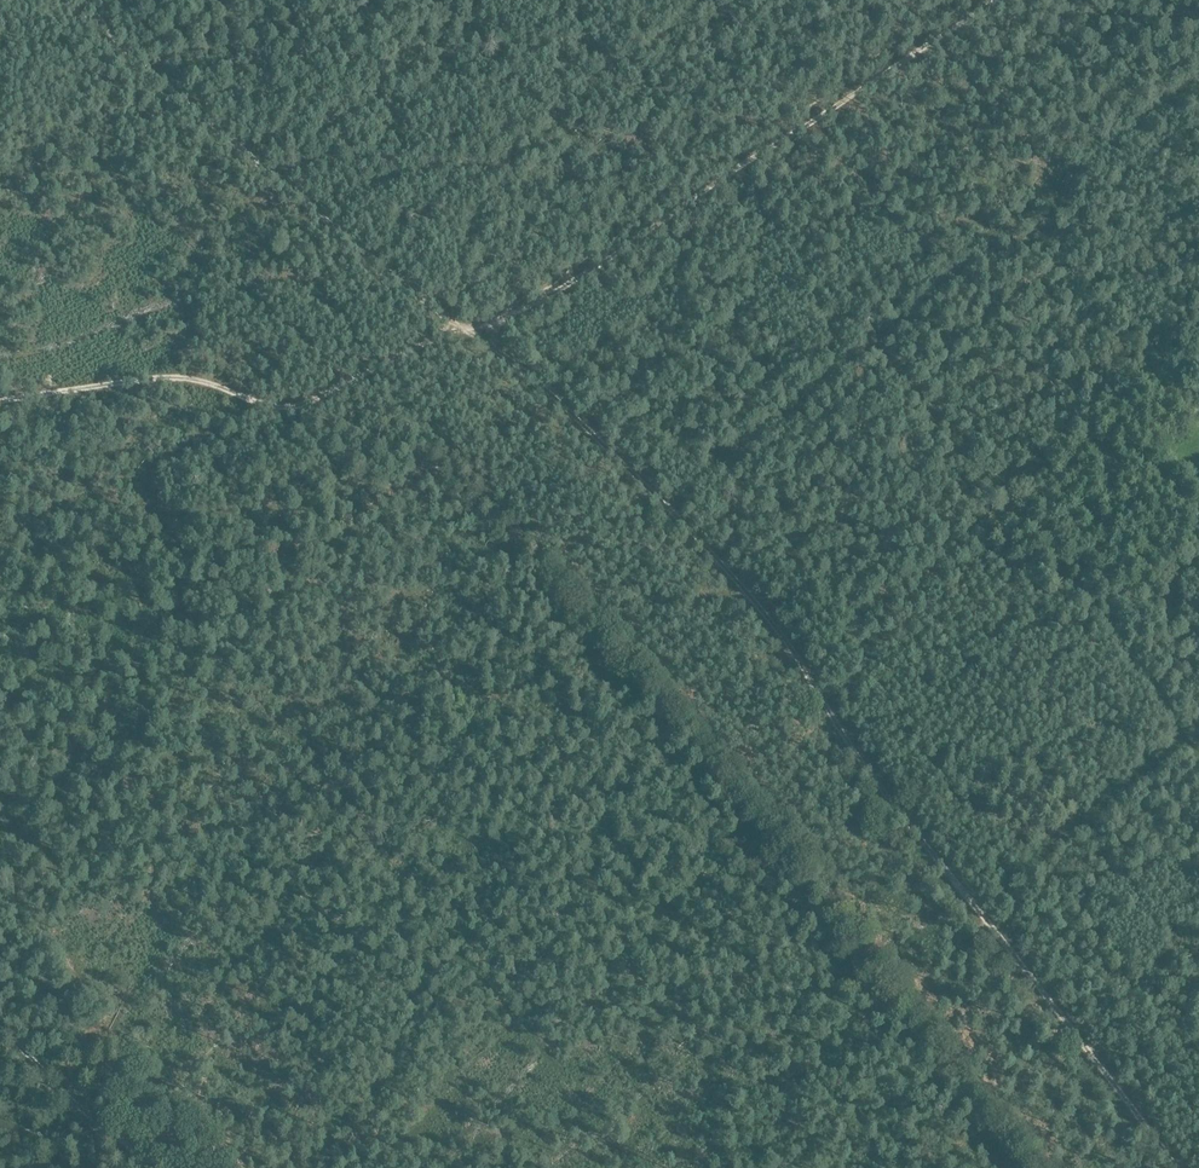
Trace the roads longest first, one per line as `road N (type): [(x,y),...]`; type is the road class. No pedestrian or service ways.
road 1 (track): [(1177,1167),(855,752),(799,658),(740,586),(561,404),(482,337)]
road 2 (track): [(997,0),(482,337)]
road 3 (track): [(456,327),(230,142),(83,0)]
road 4 (track): [(456,327),(297,408),(166,378),(0,402)]
road 5 (track): [(165,1167),(108,1132),(0,1028)]
road 6 (track): [(652,1167),(611,1121),(556,1167)]

